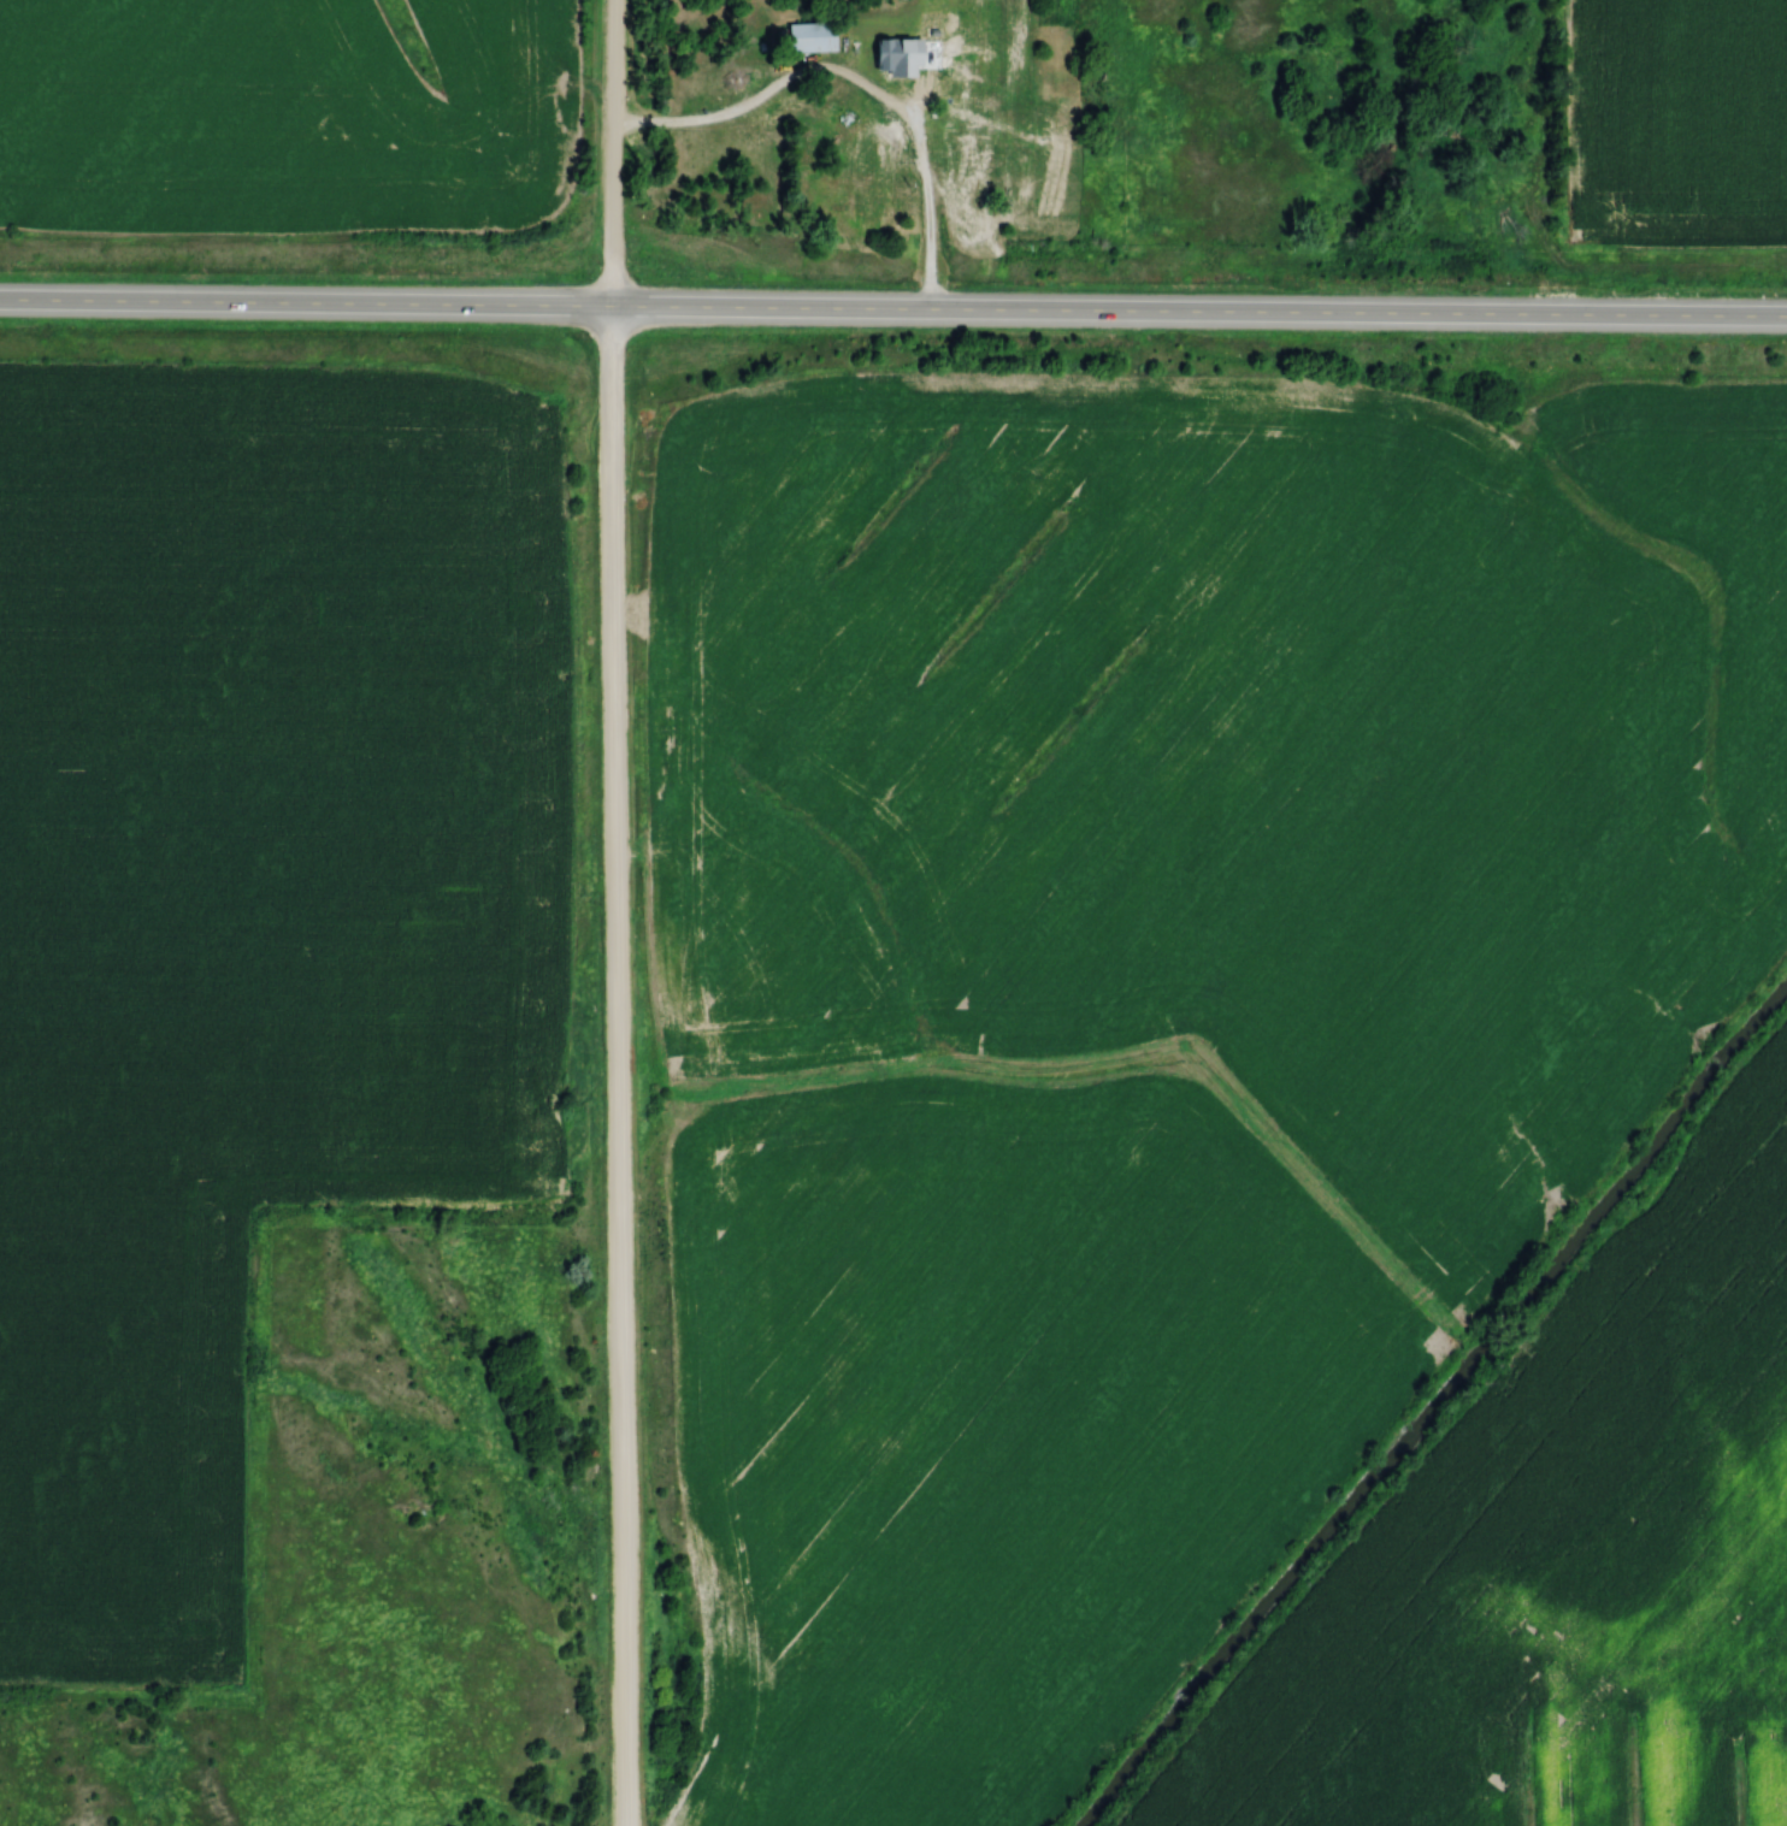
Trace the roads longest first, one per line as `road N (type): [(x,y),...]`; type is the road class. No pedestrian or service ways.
road 1 (primary): [(1786,326),(0,304)]
road 2 (tertiary): [(625,1825),(609,311)]
road 3 (residential): [(609,311),(613,0)]

